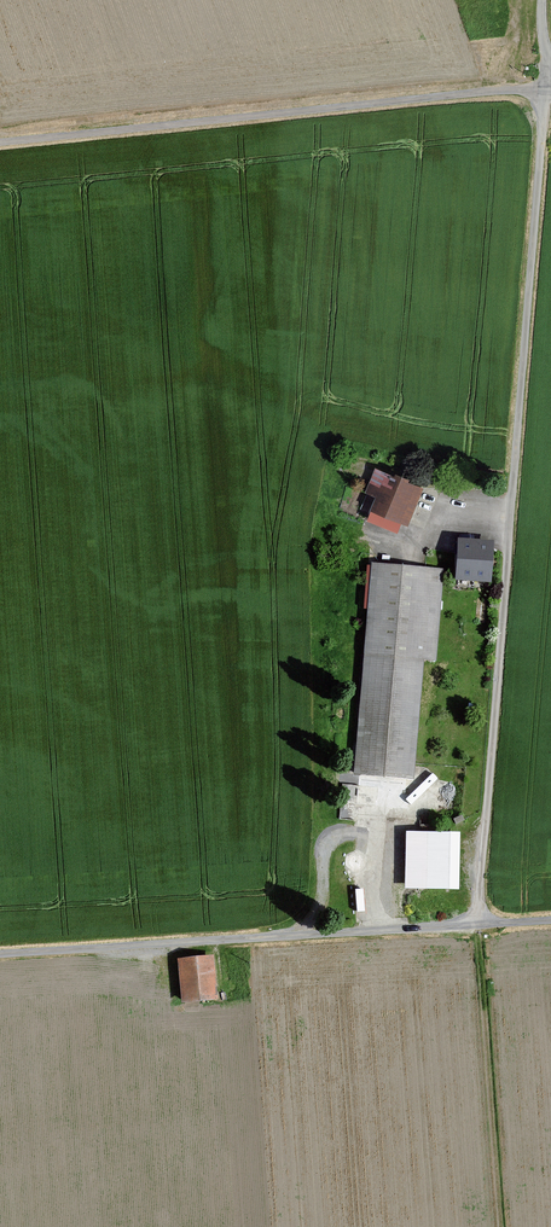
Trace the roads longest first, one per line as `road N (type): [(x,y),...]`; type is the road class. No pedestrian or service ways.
road 1 (unclassified): [(548,88),(480,925)]
road 2 (unclassified): [(548,88),(0,142)]
road 3 (unclassified): [(473,925),(0,954)]
road 4 (track): [(500,1226),(481,925)]

